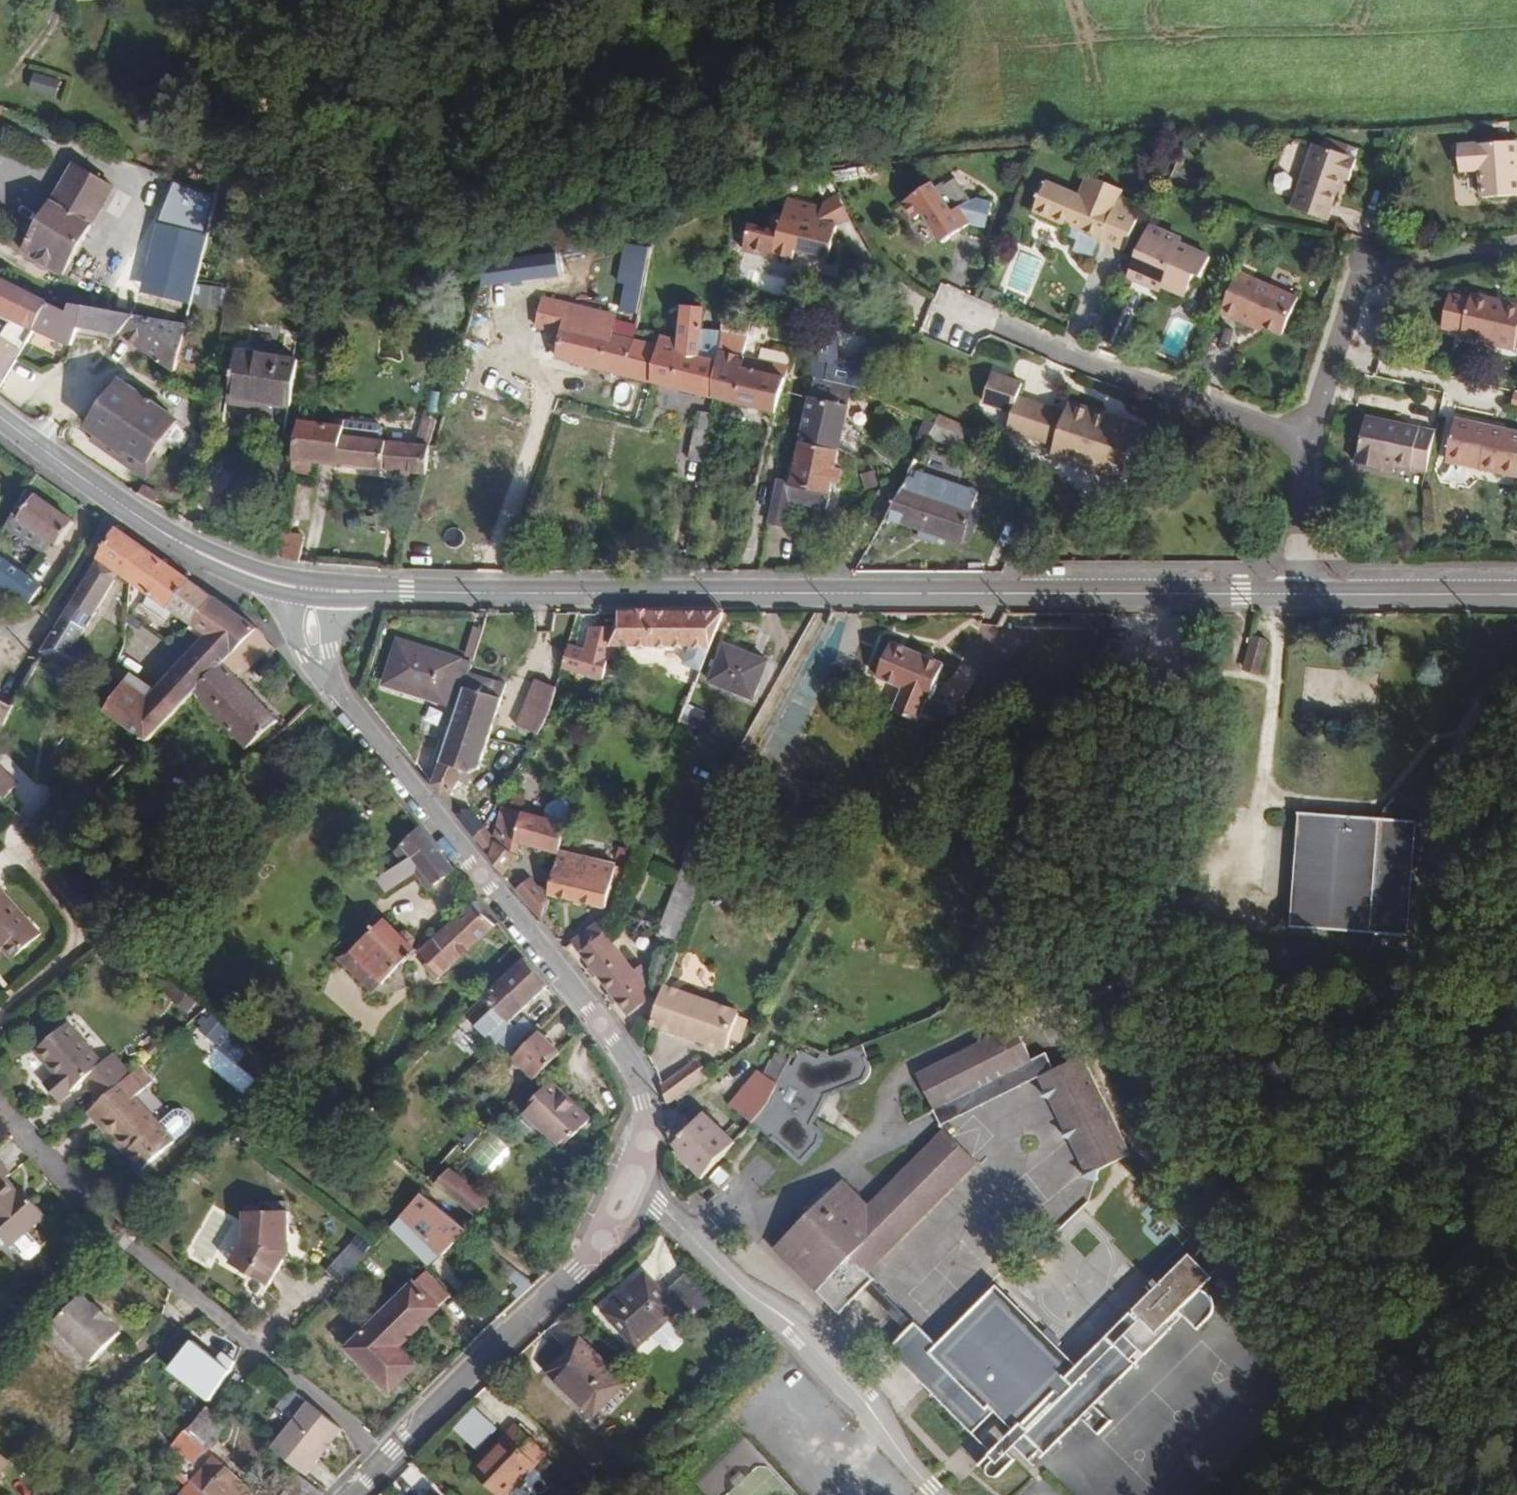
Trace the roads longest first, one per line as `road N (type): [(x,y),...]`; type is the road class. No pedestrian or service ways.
road 1 (secondary): [(1300,594),(305,588)]
road 2 (residential): [(637,1174),(647,1102),(626,1056),(333,691),(316,652),(305,588)]
road 3 (residential): [(350,1494),(575,1272),(616,1222),(637,1174)]
road 4 (residential): [(637,1174),(690,1236),(839,1373),(918,1474)]
road 5 (residential): [(950,306),(1314,439)]
road 6 (secondary): [(305,588),(242,573),(182,544),(0,414)]
road 7 (residential): [(1516,242),(1366,268),(1314,439)]
road 8 (secondary): [(1516,594),(1300,594)]
road 9 (residential): [(1314,439),(1300,594)]

